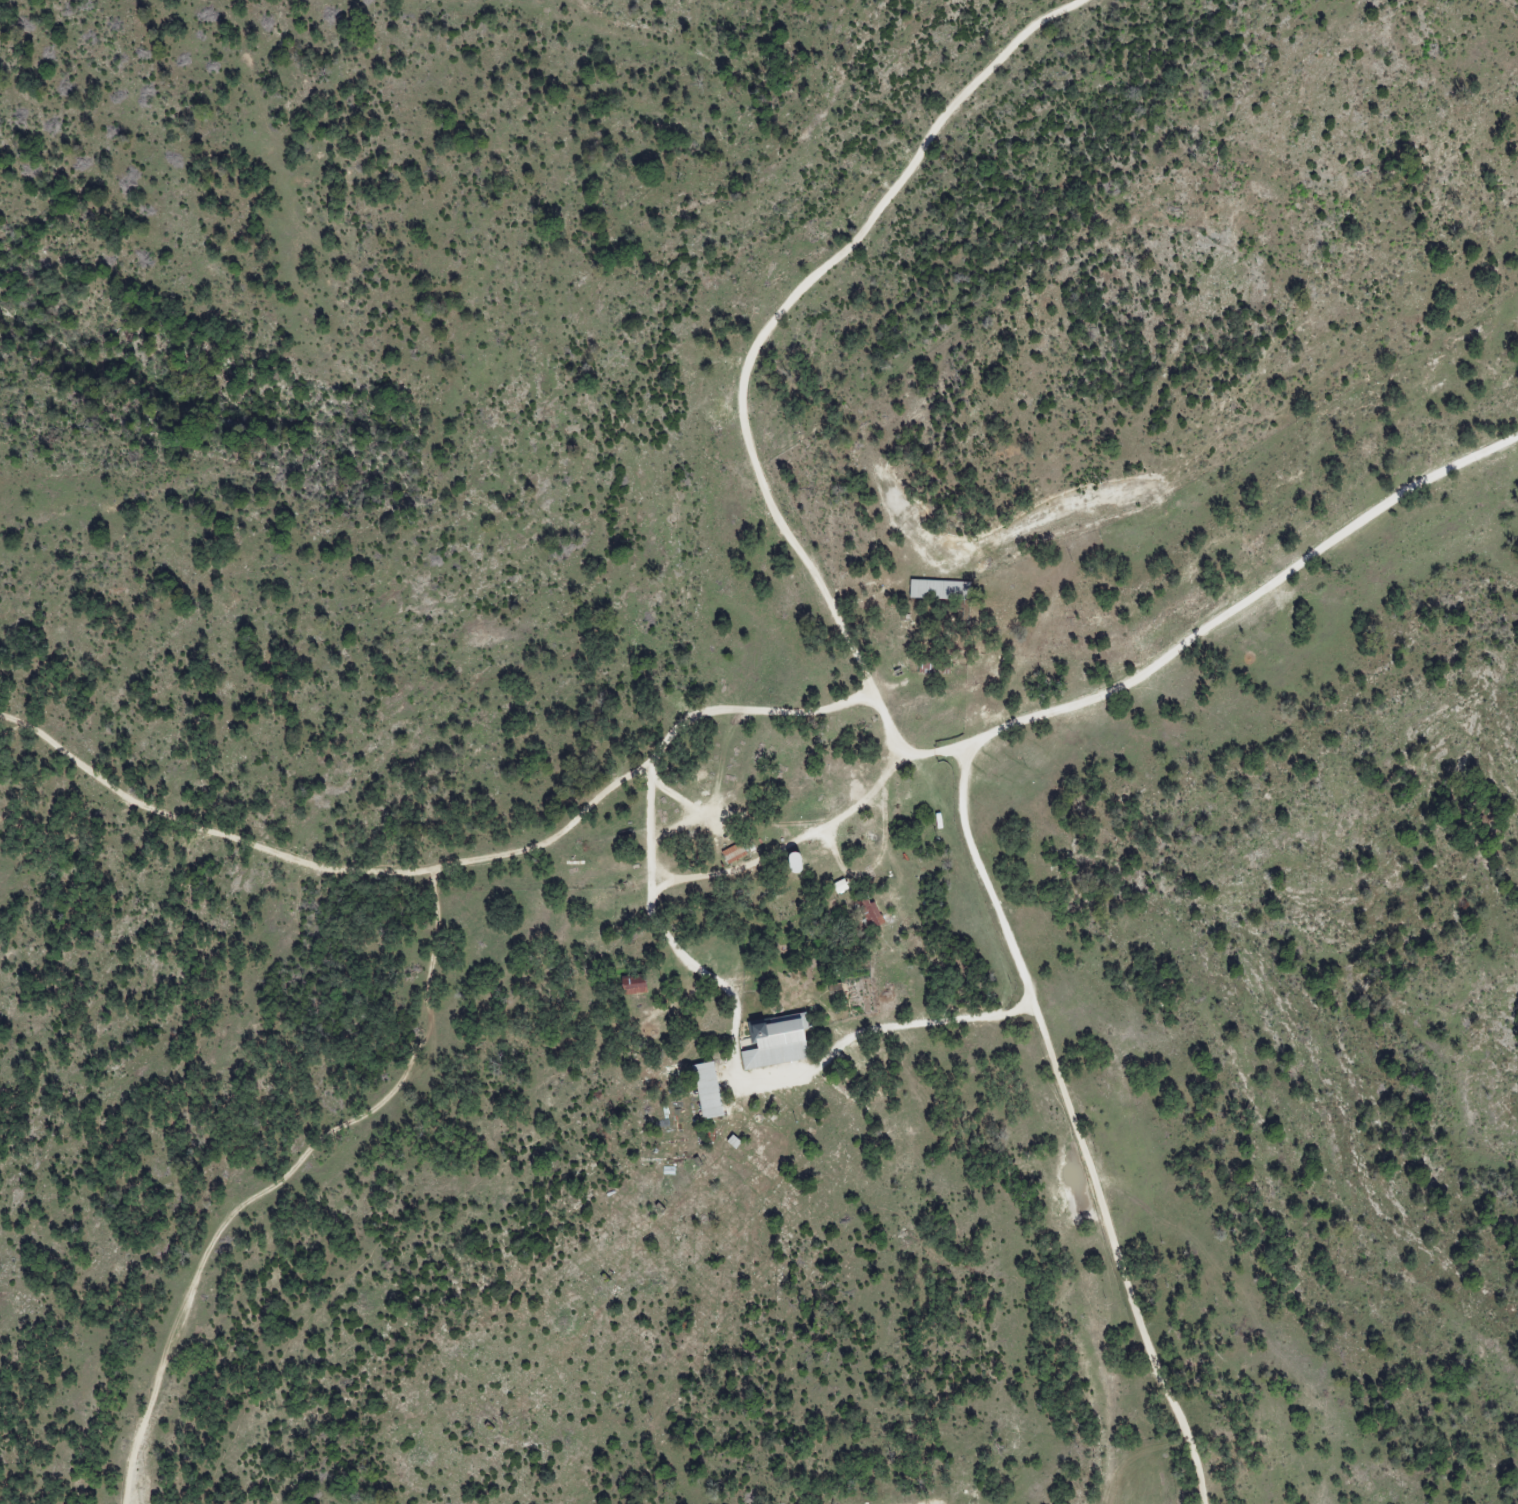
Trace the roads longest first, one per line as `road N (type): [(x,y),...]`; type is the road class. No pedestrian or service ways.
road 1 (residential): [(856,685),(851,621),(821,547),(753,453),(743,389),(782,311),(1027,20),(1054,0)]
road 2 (residential): [(1206,1503),(1204,1459),(1081,1089),(1037,1006),(1008,892),(978,848),(973,754)]
road 3 (residential): [(856,685),(890,720),(973,754),(1120,670),(1361,493),(1517,421)]
road 4 (residential): [(138,1503),(252,1188),(419,1026),(439,976),(439,853)]
road 5 (residential): [(439,853),(669,833),(856,685)]

